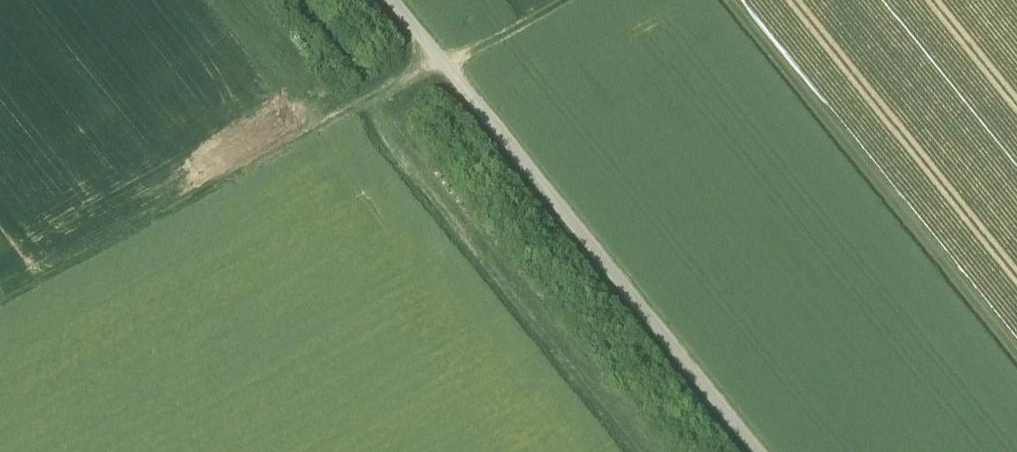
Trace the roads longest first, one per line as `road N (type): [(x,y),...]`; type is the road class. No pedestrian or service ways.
road 1 (track): [(569,0),(443,61),(0,307)]
road 2 (track): [(394,0),(763,451)]

